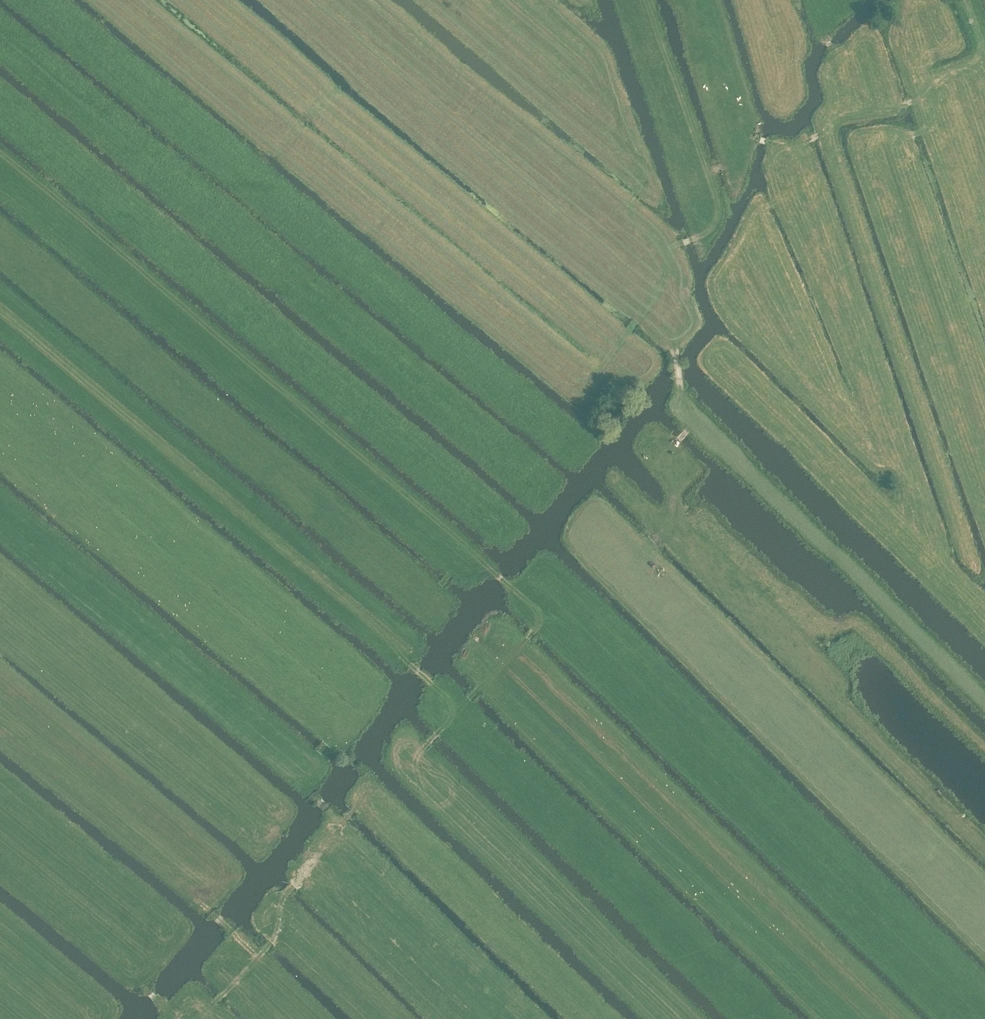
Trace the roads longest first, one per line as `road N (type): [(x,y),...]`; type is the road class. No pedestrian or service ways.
road 1 (track): [(254,952),(0,740)]
road 2 (track): [(274,970),(254,952),(340,826),(302,781)]

